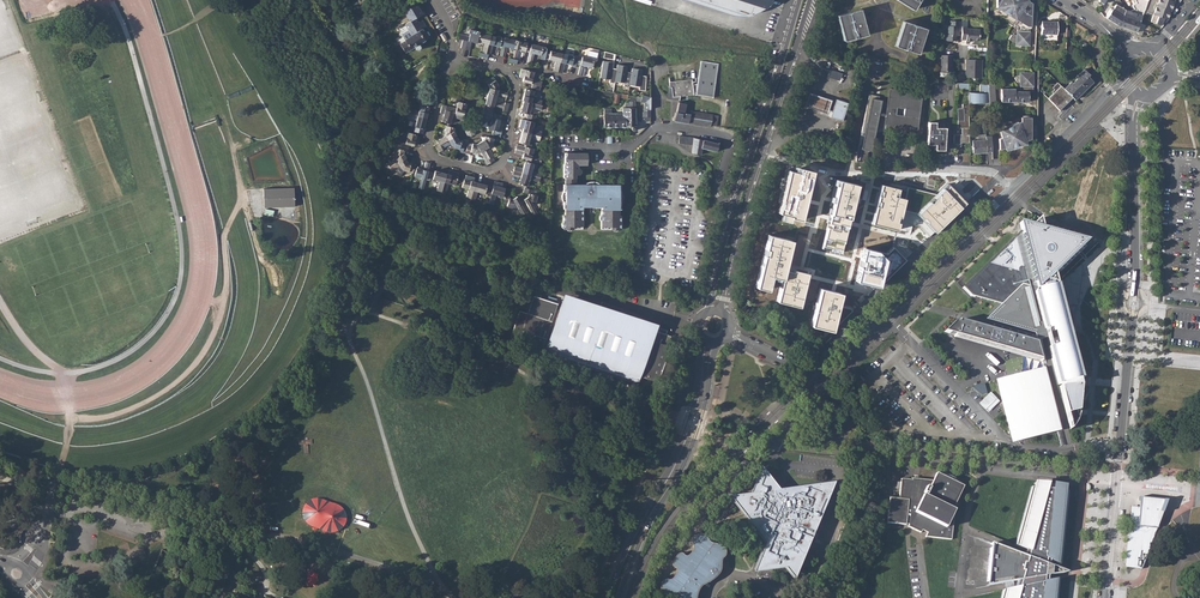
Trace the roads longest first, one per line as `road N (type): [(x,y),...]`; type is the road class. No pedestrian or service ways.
road 1 (residential): [(1104,597),(1135,287),(1138,96)]
road 2 (residential): [(752,346),(799,365),(847,347),(1010,192)]
road 3 (residential): [(454,53),(431,152),(493,169),(505,156),(516,88),(495,66),(465,63)]
road 4 (secondary): [(703,339),(684,436),(606,597)]
road 5 (secondary): [(619,597),(647,524),(686,458),(719,342)]
road 6 (secondary): [(800,0),(734,209)]
road 7 (residential): [(762,153),(836,173),(931,169)]
road 8 (secondary): [(725,315),(735,244),(762,153)]
road 9 (secondary): [(762,153),(811,0)]
road 10 (residential): [(657,127),(731,139),(718,199),(734,209)]

